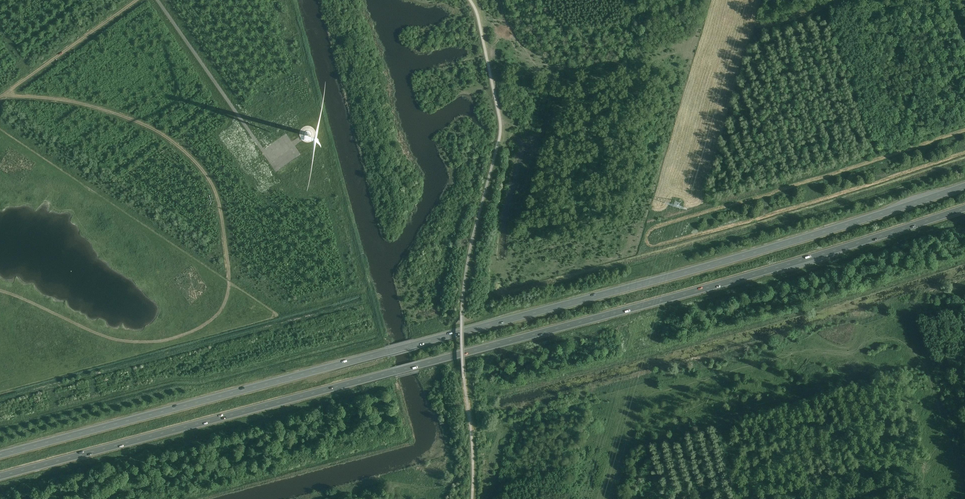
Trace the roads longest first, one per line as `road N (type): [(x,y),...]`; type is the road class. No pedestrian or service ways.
road 1 (trunk): [(964,186),(671,277),(0,456)]
road 2 (trunk): [(0,477),(667,299),(964,208)]

